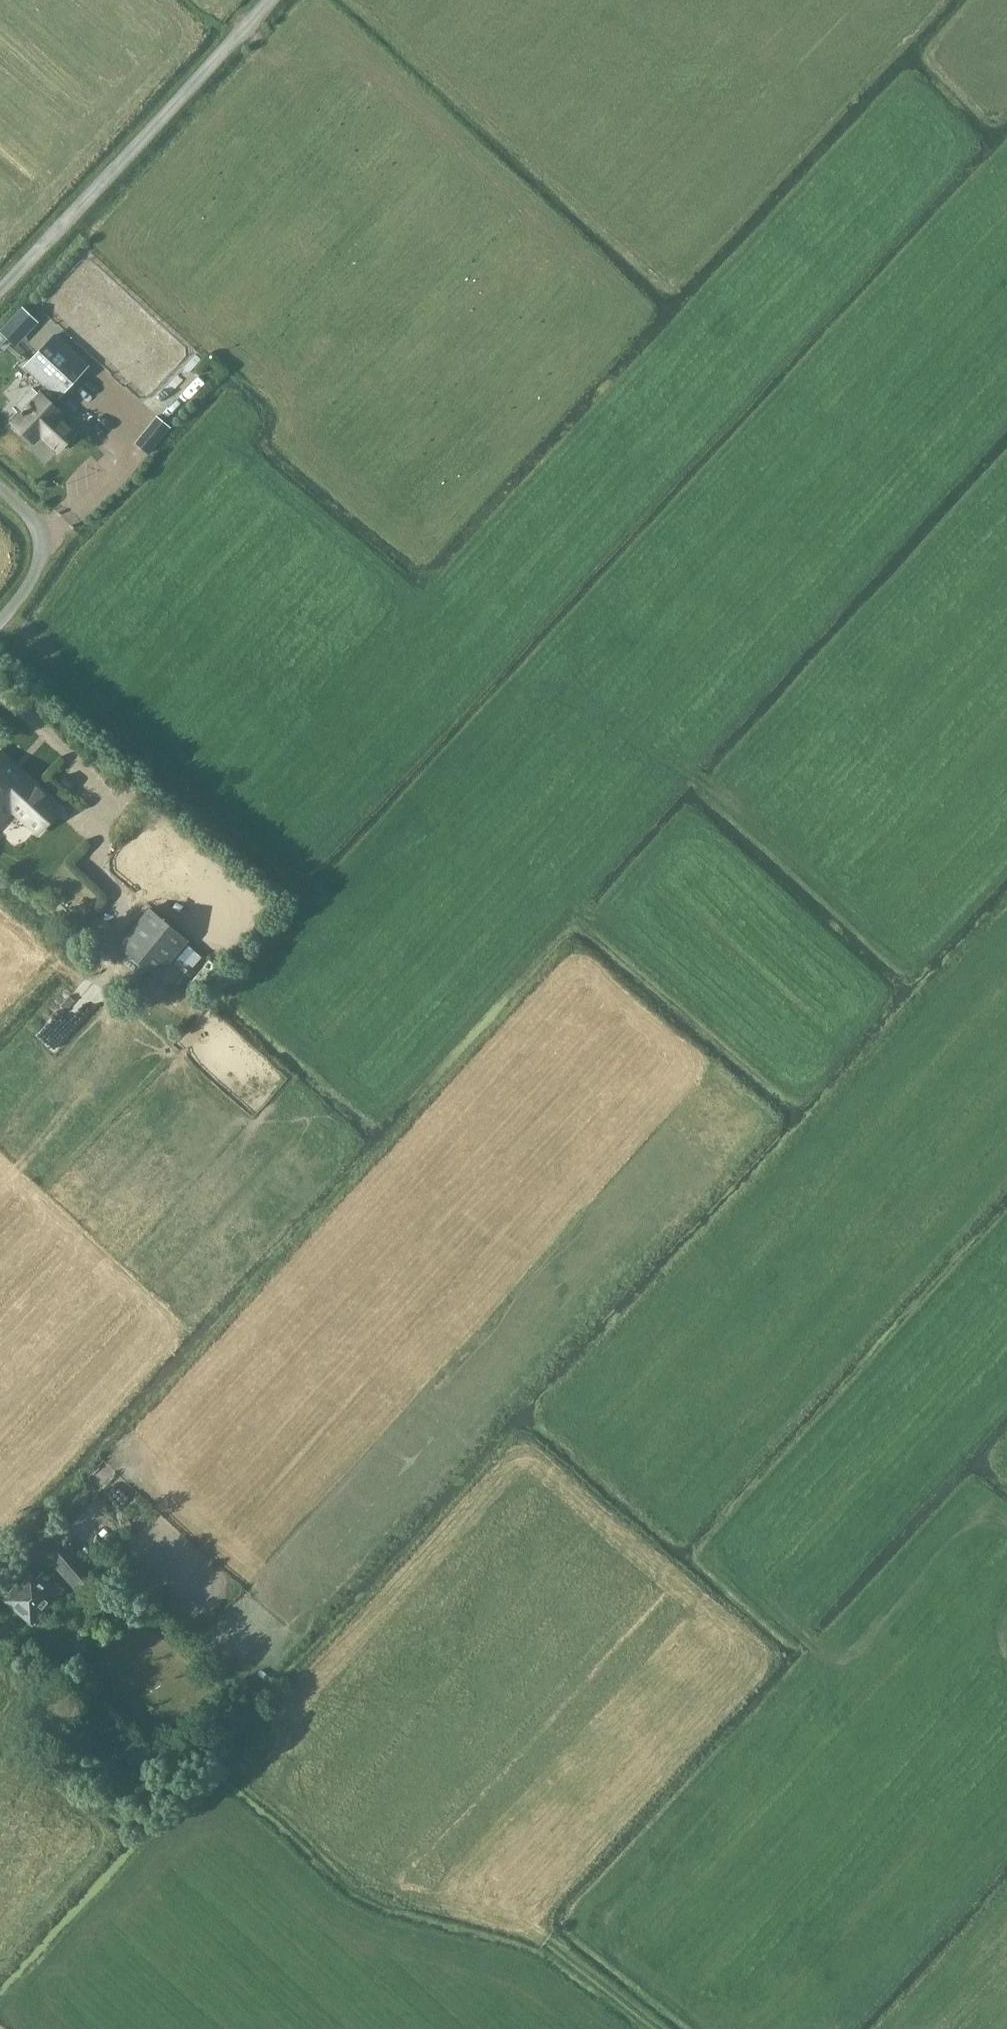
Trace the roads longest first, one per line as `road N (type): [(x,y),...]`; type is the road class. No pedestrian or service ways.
road 1 (track): [(270,0),(46,241)]
road 2 (unclassified): [(0,619),(29,584),(43,537),(0,488)]
road 3 (track): [(656,2028),(540,1936)]

